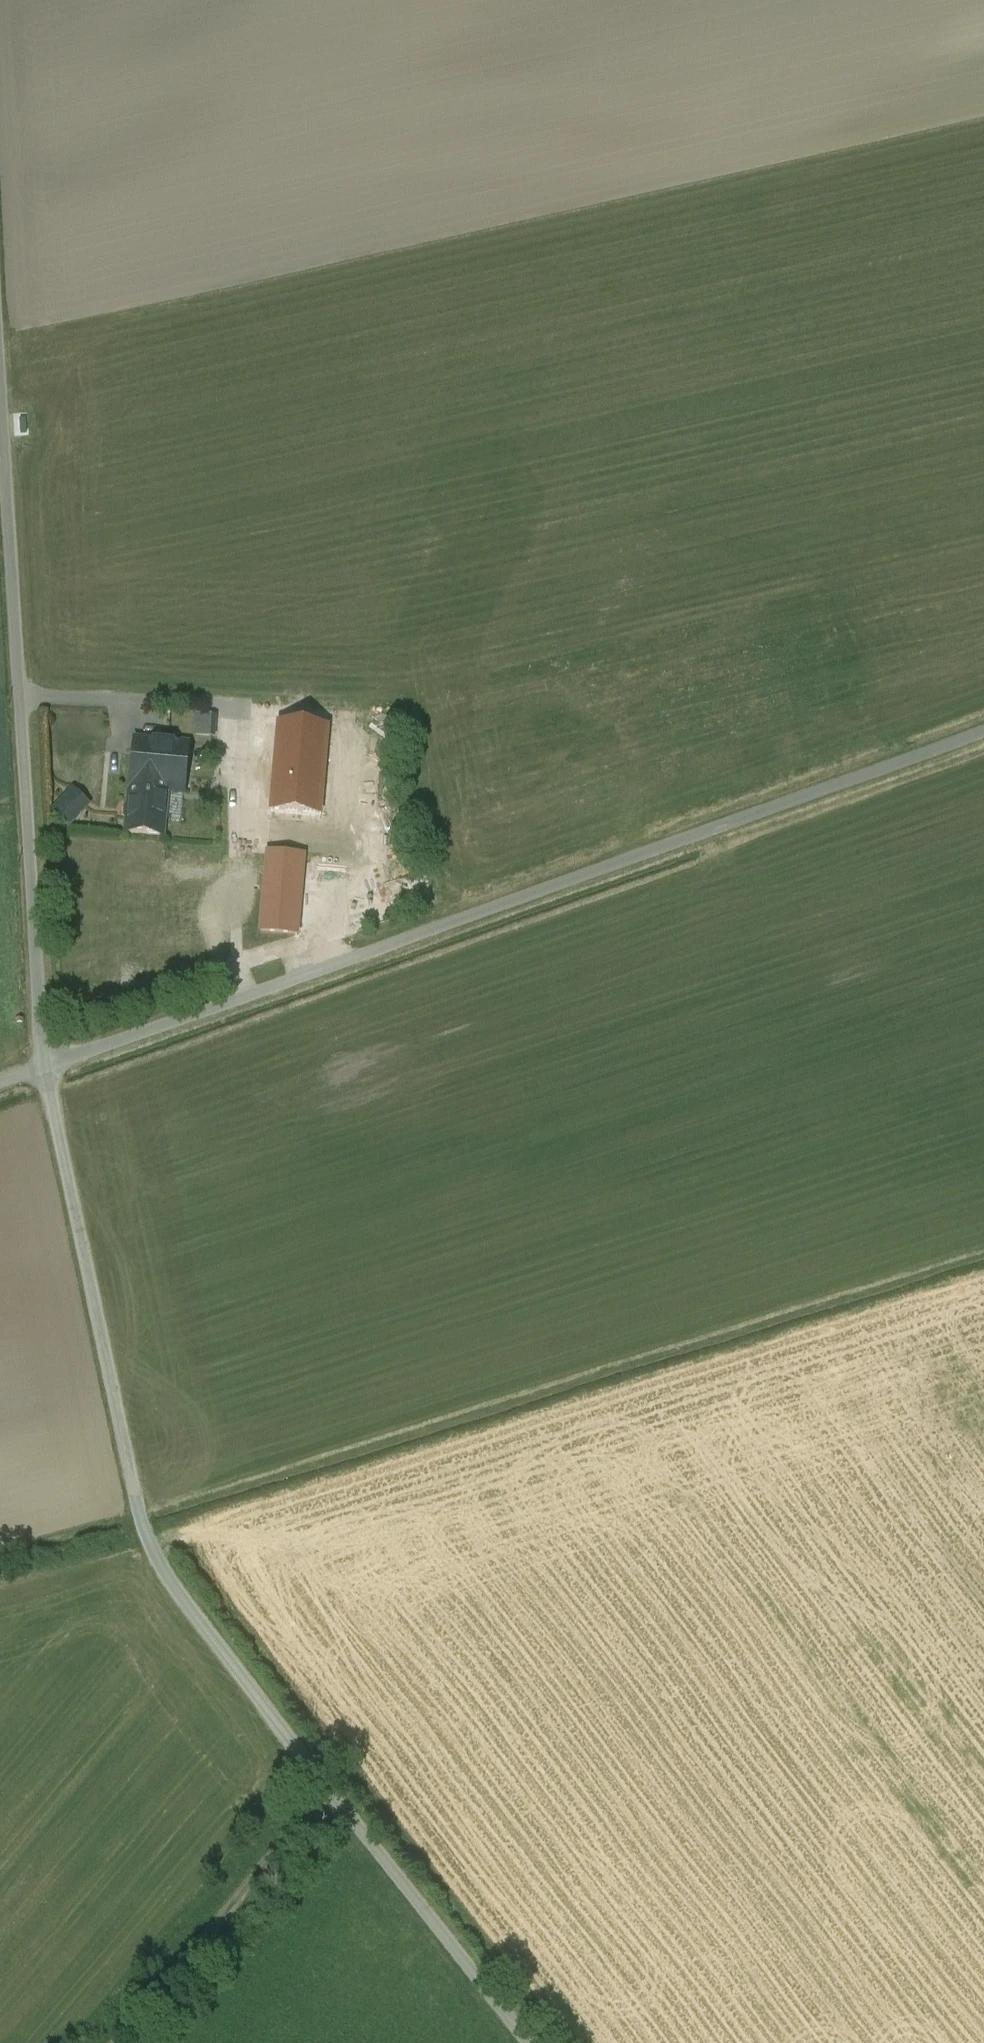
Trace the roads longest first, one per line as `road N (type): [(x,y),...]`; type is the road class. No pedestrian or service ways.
road 1 (unclassified): [(530,2042),(147,1541),(50,1064)]
road 2 (unclassified): [(983,718),(704,828),(50,1064)]
road 3 (unclassified): [(50,1064),(0,381)]
road 4 (track): [(332,1792),(111,2042)]

